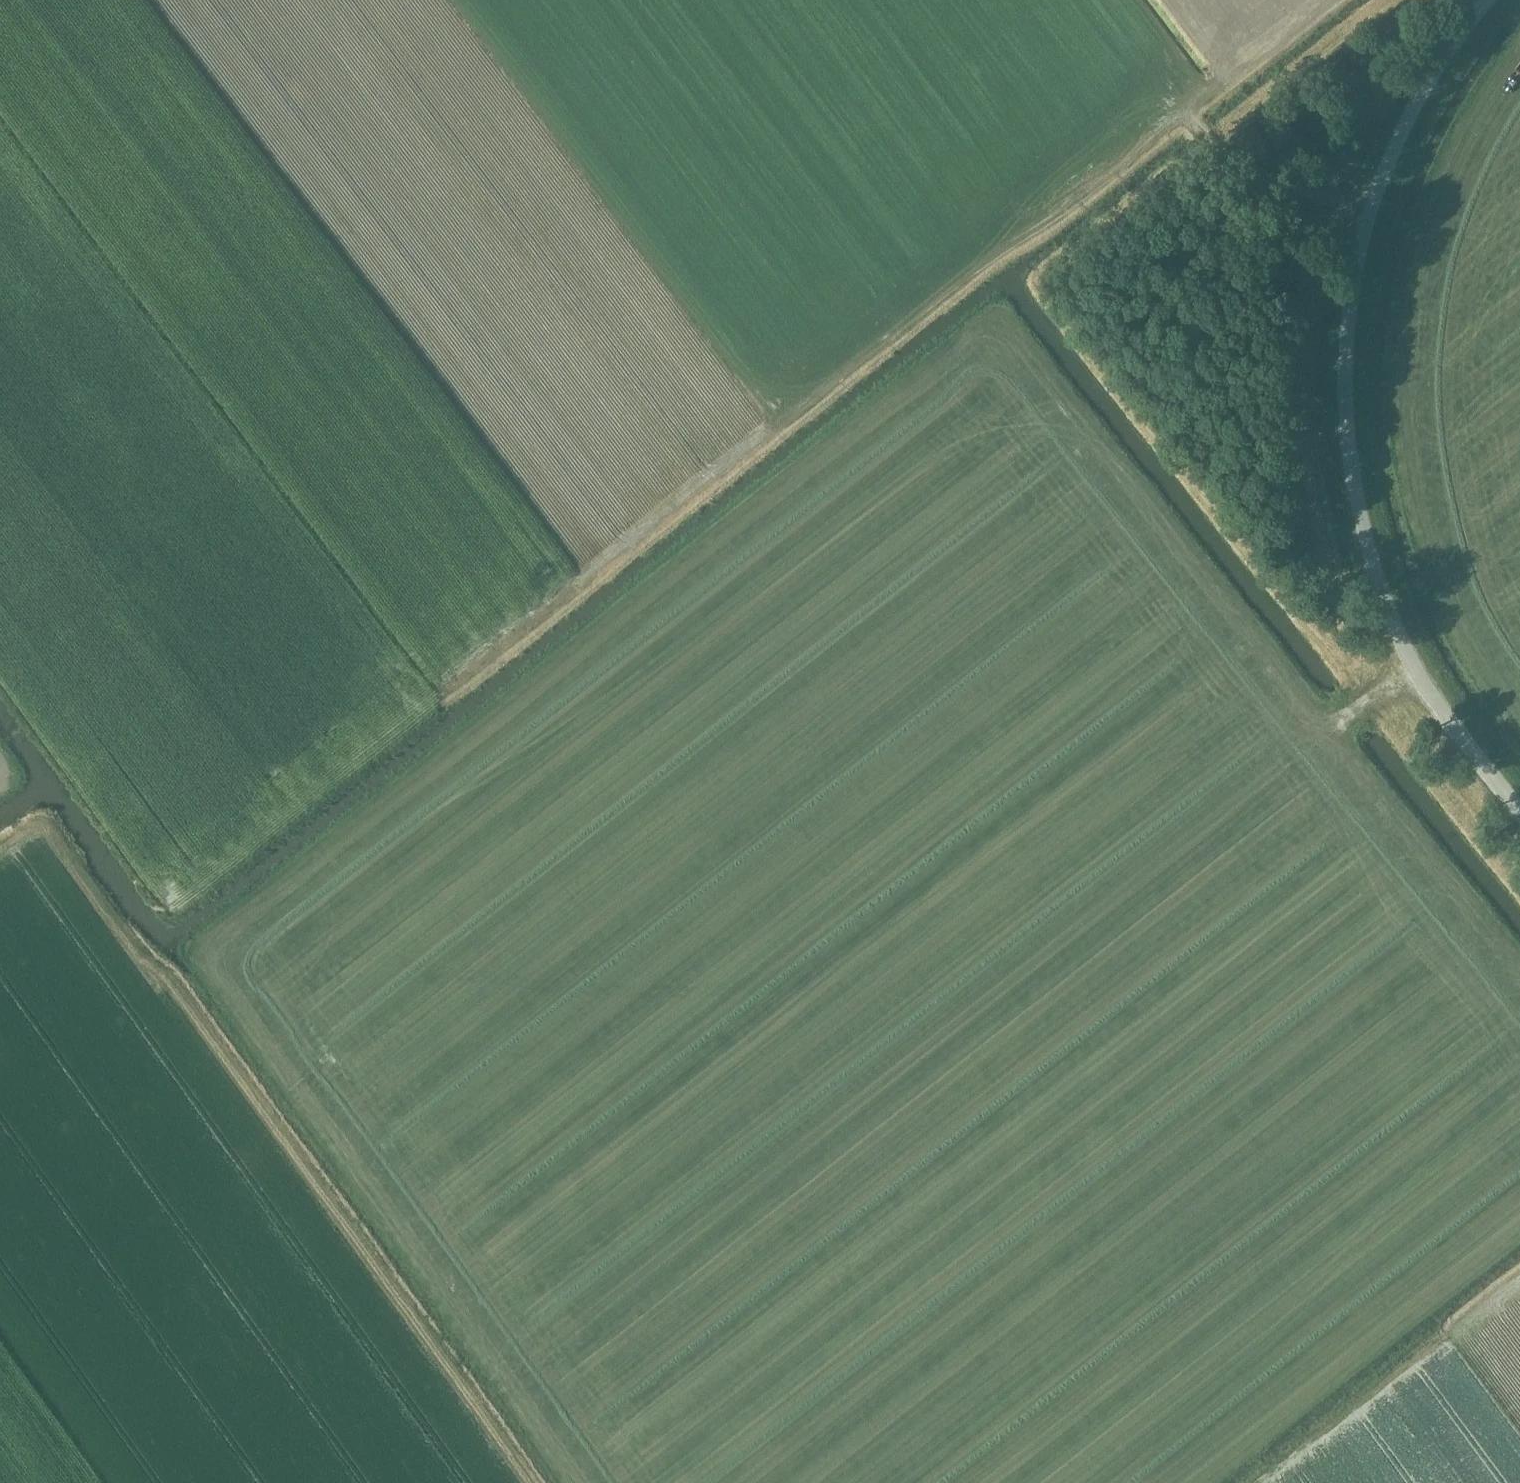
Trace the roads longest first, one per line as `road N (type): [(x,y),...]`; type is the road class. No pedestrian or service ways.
road 1 (unclassified): [(1519,807),(1427,689),(1382,598),(1355,496),(1344,390),(1351,289),(1376,191),(1447,53),(1488,0)]

